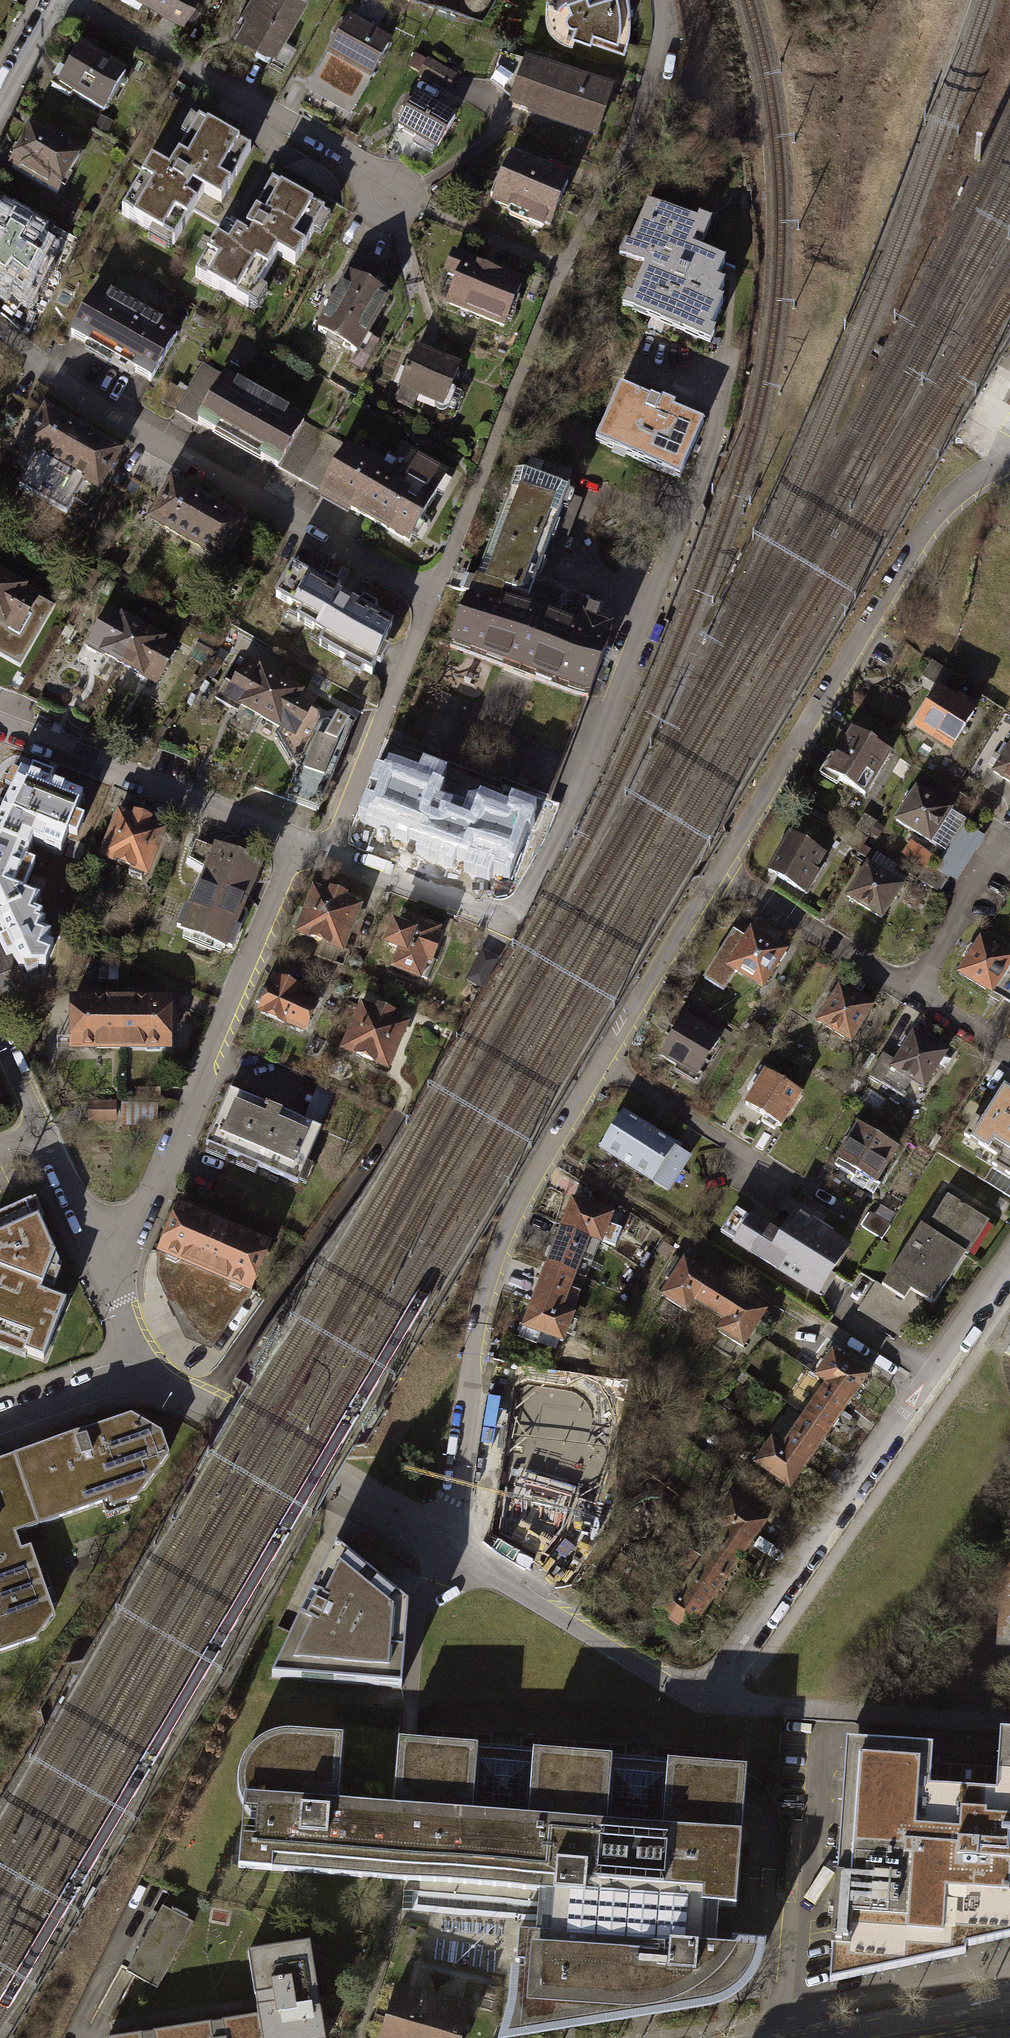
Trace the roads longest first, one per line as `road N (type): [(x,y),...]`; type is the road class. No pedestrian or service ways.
road 1 (residential): [(447,1547),(497,1254),(719,878)]
road 2 (residential): [(704,1701),(1009,1263)]
road 3 (residential): [(719,878),(929,526),(976,479),(1009,463)]
road 4 (residential): [(0,333),(96,403),(430,600)]
road 5 (residential): [(103,1246),(143,1210),(174,1156),(297,842)]
road 6 (residential): [(75,0),(357,155),(394,198)]
road 7 (residential): [(199,1402),(394,1119)]
road 8 (residential): [(1009,1058),(719,878)]
road 9 (residential): [(0,728),(297,842)]
road 10 (residential): [(704,1701),(1009,1724)]
road 11 (residential): [(447,1547),(704,1701)]
road 12 (residential): [(199,1402),(447,1547)]
road 13 (residential): [(326,853),(430,600)]
road 14 (residential): [(326,853),(507,922)]
road 15 (residential): [(0,1420),(137,1379)]
road 16 (residential): [(103,1246),(137,1379)]
road 17 (residential): [(37,1130),(103,1246)]

